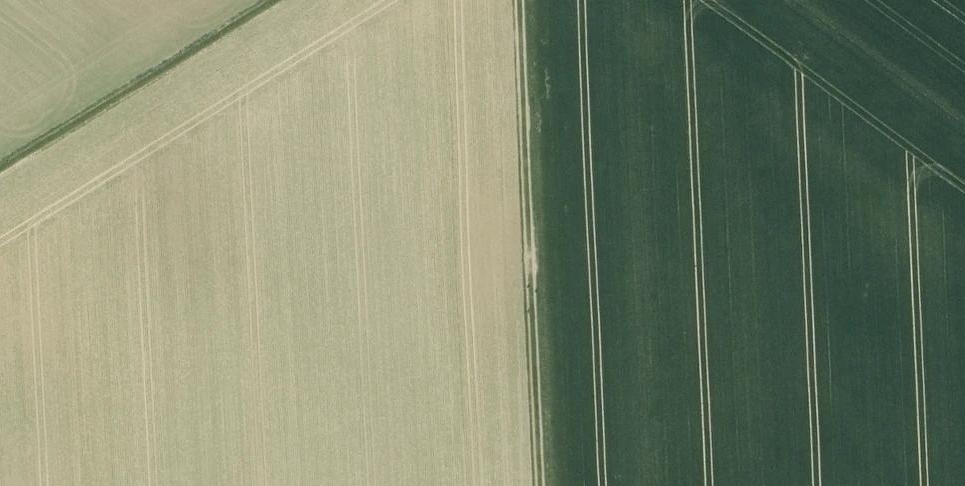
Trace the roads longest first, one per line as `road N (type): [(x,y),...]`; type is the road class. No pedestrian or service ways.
road 1 (track): [(529,0),(545,485)]
road 2 (track): [(0,173),(278,0)]

